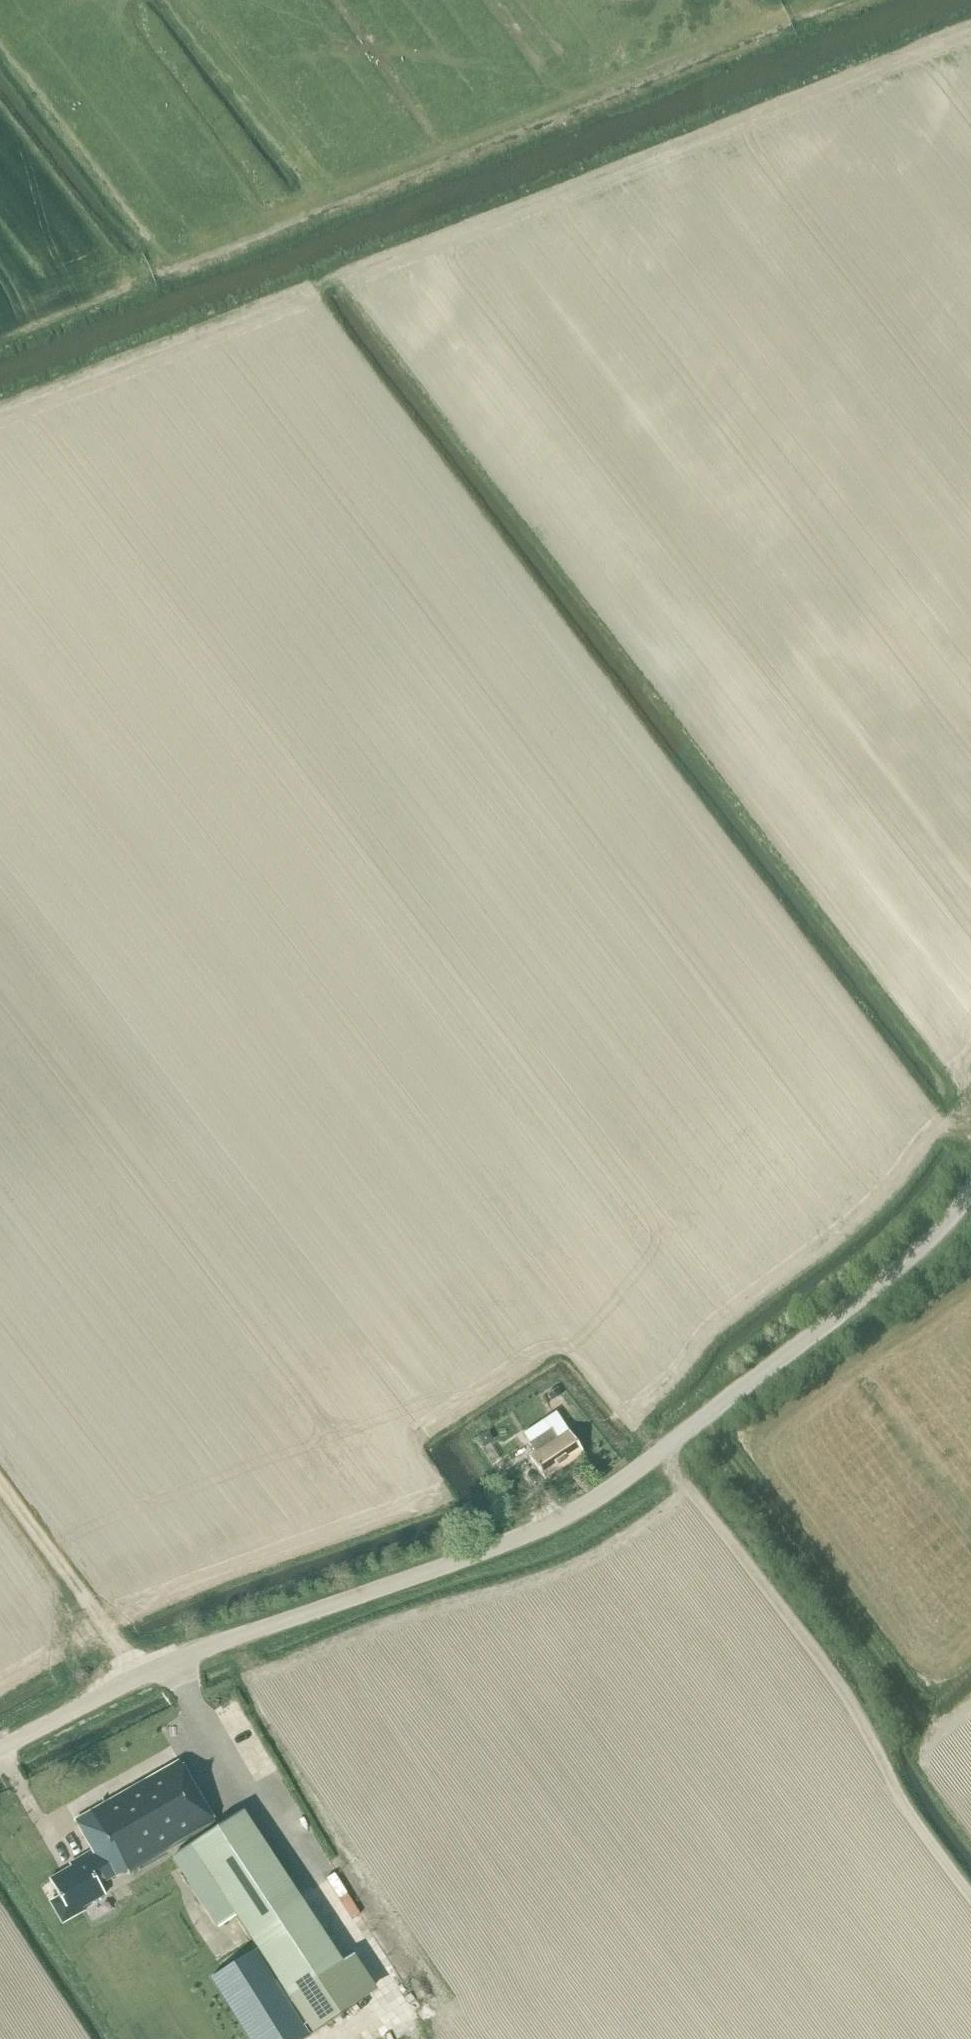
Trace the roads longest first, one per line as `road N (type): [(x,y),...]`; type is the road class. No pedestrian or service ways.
road 1 (unclassified): [(0,1749),(170,1663),(577,1510),(856,1301),(970,1191)]

